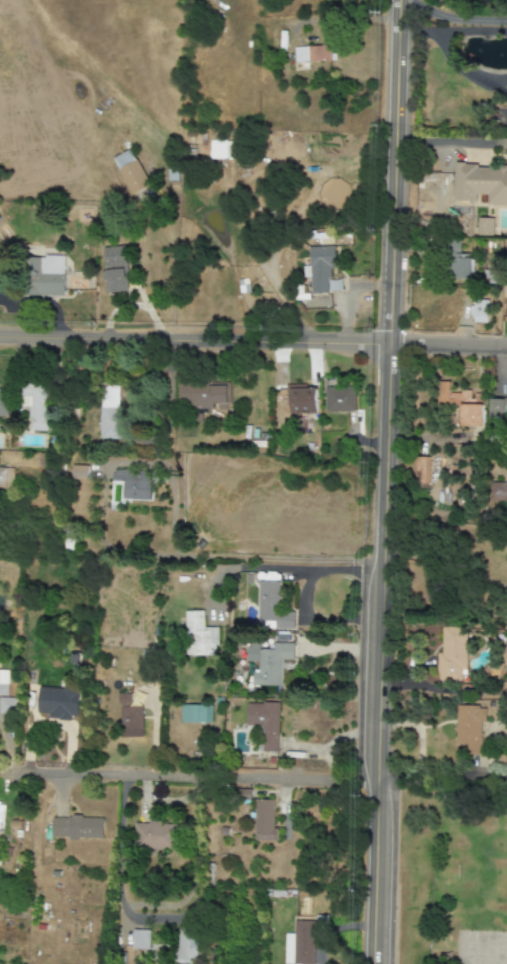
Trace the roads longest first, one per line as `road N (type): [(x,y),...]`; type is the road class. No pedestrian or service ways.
road 1 (tertiary): [(371,963),(398,0)]
road 2 (tertiary): [(0,336),(506,344)]
road 3 (residential): [(0,770),(374,782)]
road 4 (residential): [(381,560),(110,555)]

